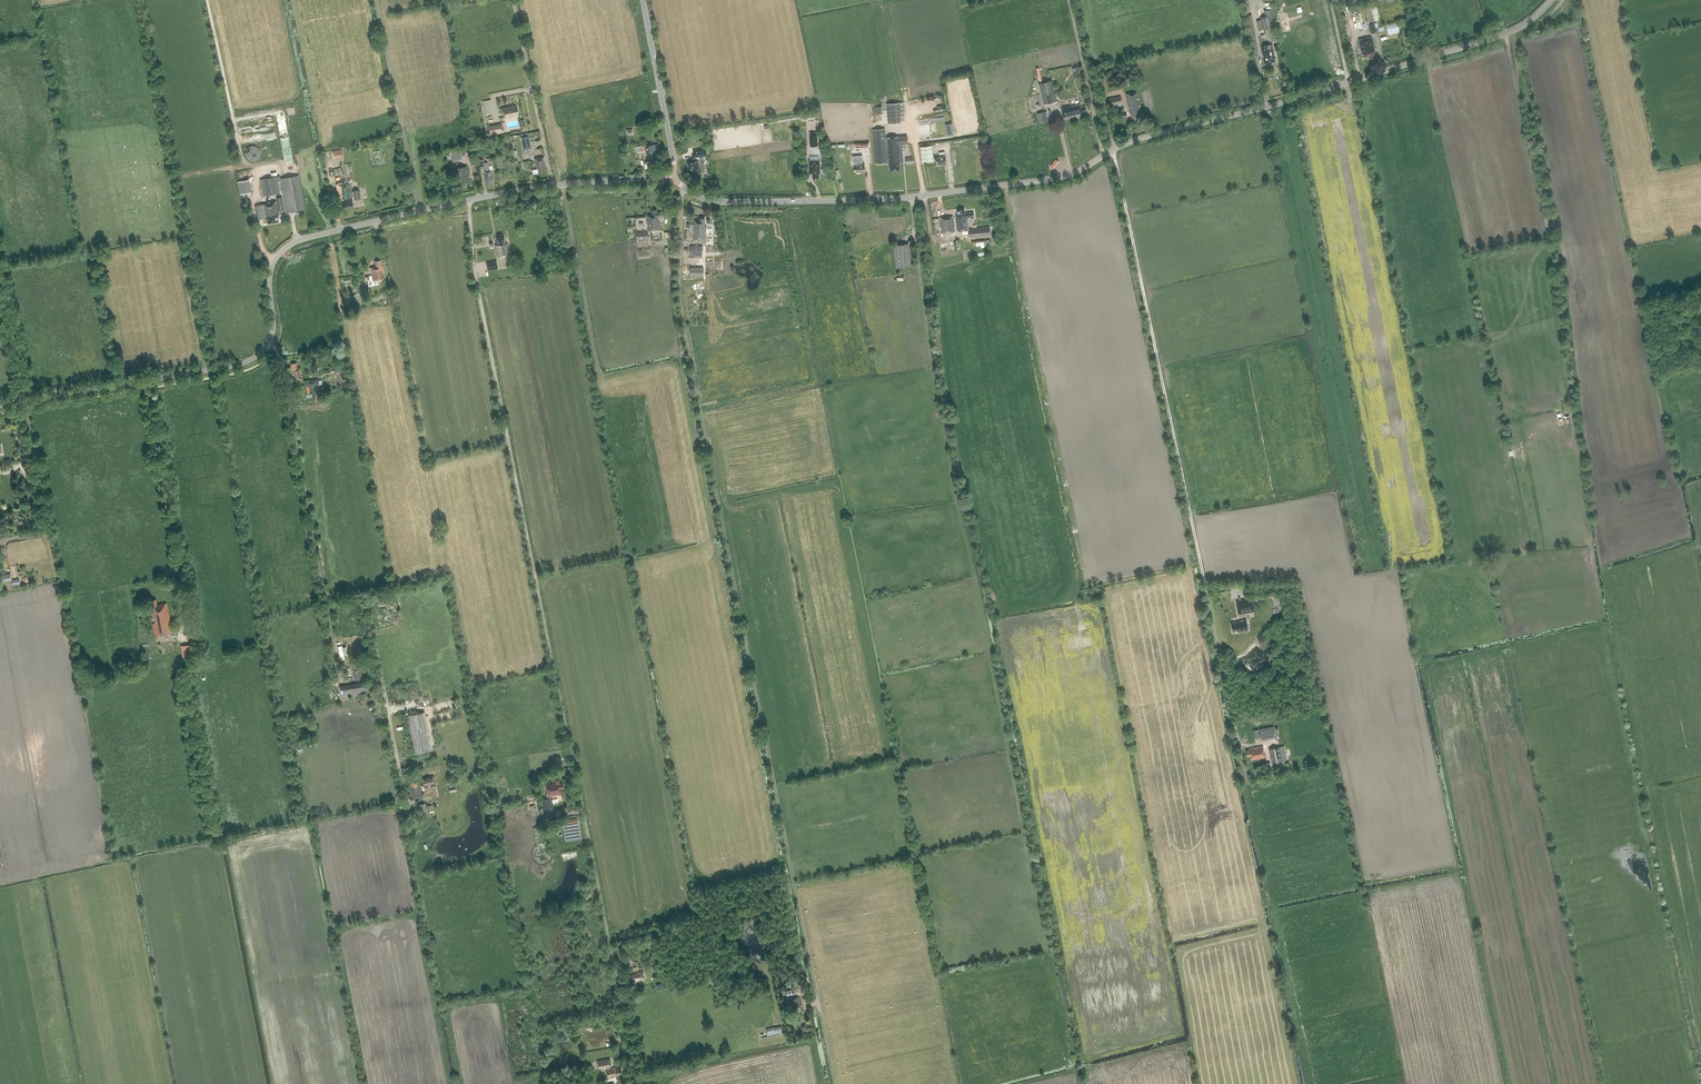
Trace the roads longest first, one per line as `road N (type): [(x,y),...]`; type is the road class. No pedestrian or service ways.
road 1 (tertiary): [(675,176),(688,192),(723,203),(905,199),(1058,178),(1135,140),(1484,40),(1518,27),(1548,0)]
road 2 (track): [(683,187),(681,318),(832,1083)]
road 3 (track): [(469,200),(470,252),(633,1083)]
road 4 (unclassified): [(0,404),(251,360),(273,332),(275,261),(307,238),(553,186),(675,176)]
road 5 (track): [(1112,150),(1231,724),(1242,746)]
road 6 (track): [(1505,32),(1549,237),(1573,411)]
road 7 (track): [(270,343),(279,356),(338,676)]
road 8 (track): [(144,382),(189,615),(180,635)]
road 9 (track): [(419,211),(375,0)]
road 10 (track): [(553,186),(515,0)]
road 11 (tertiary): [(675,176),(641,0)]
road 12 (track): [(21,400),(44,522),(39,532),(0,540)]
road 13 (track): [(1107,152),(1099,147),(1068,0)]

